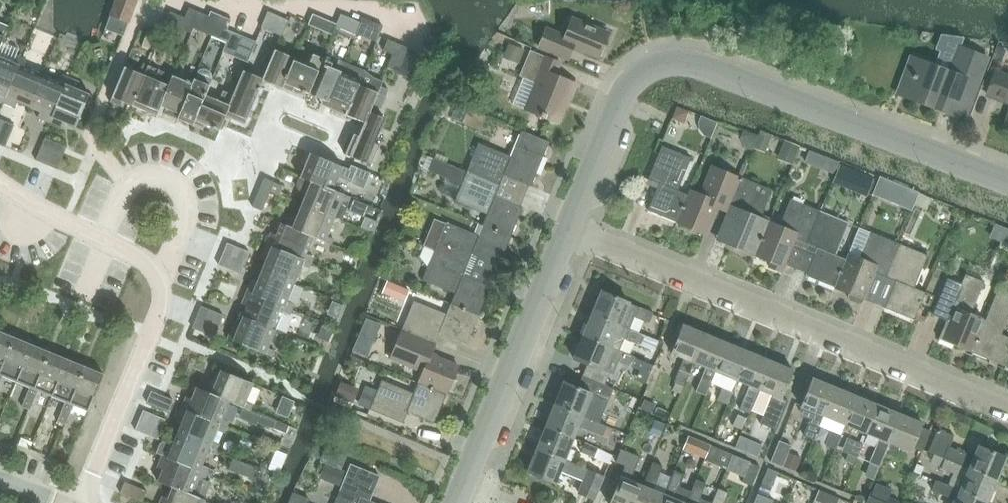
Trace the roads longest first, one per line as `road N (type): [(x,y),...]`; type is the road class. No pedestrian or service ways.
road 1 (residential): [(1007,406),(569,228)]
road 2 (residential): [(1007,177),(688,54)]
road 3 (residential): [(84,502),(160,336),(156,274),(107,233)]
road 4 (residential): [(466,484),(569,228)]
road 5 (residential): [(569,228),(630,79),(655,58),(688,54)]
road 6 (residential): [(120,194),(97,126),(116,64),(158,0)]
road 7 (residential): [(107,233),(83,228),(0,177)]

